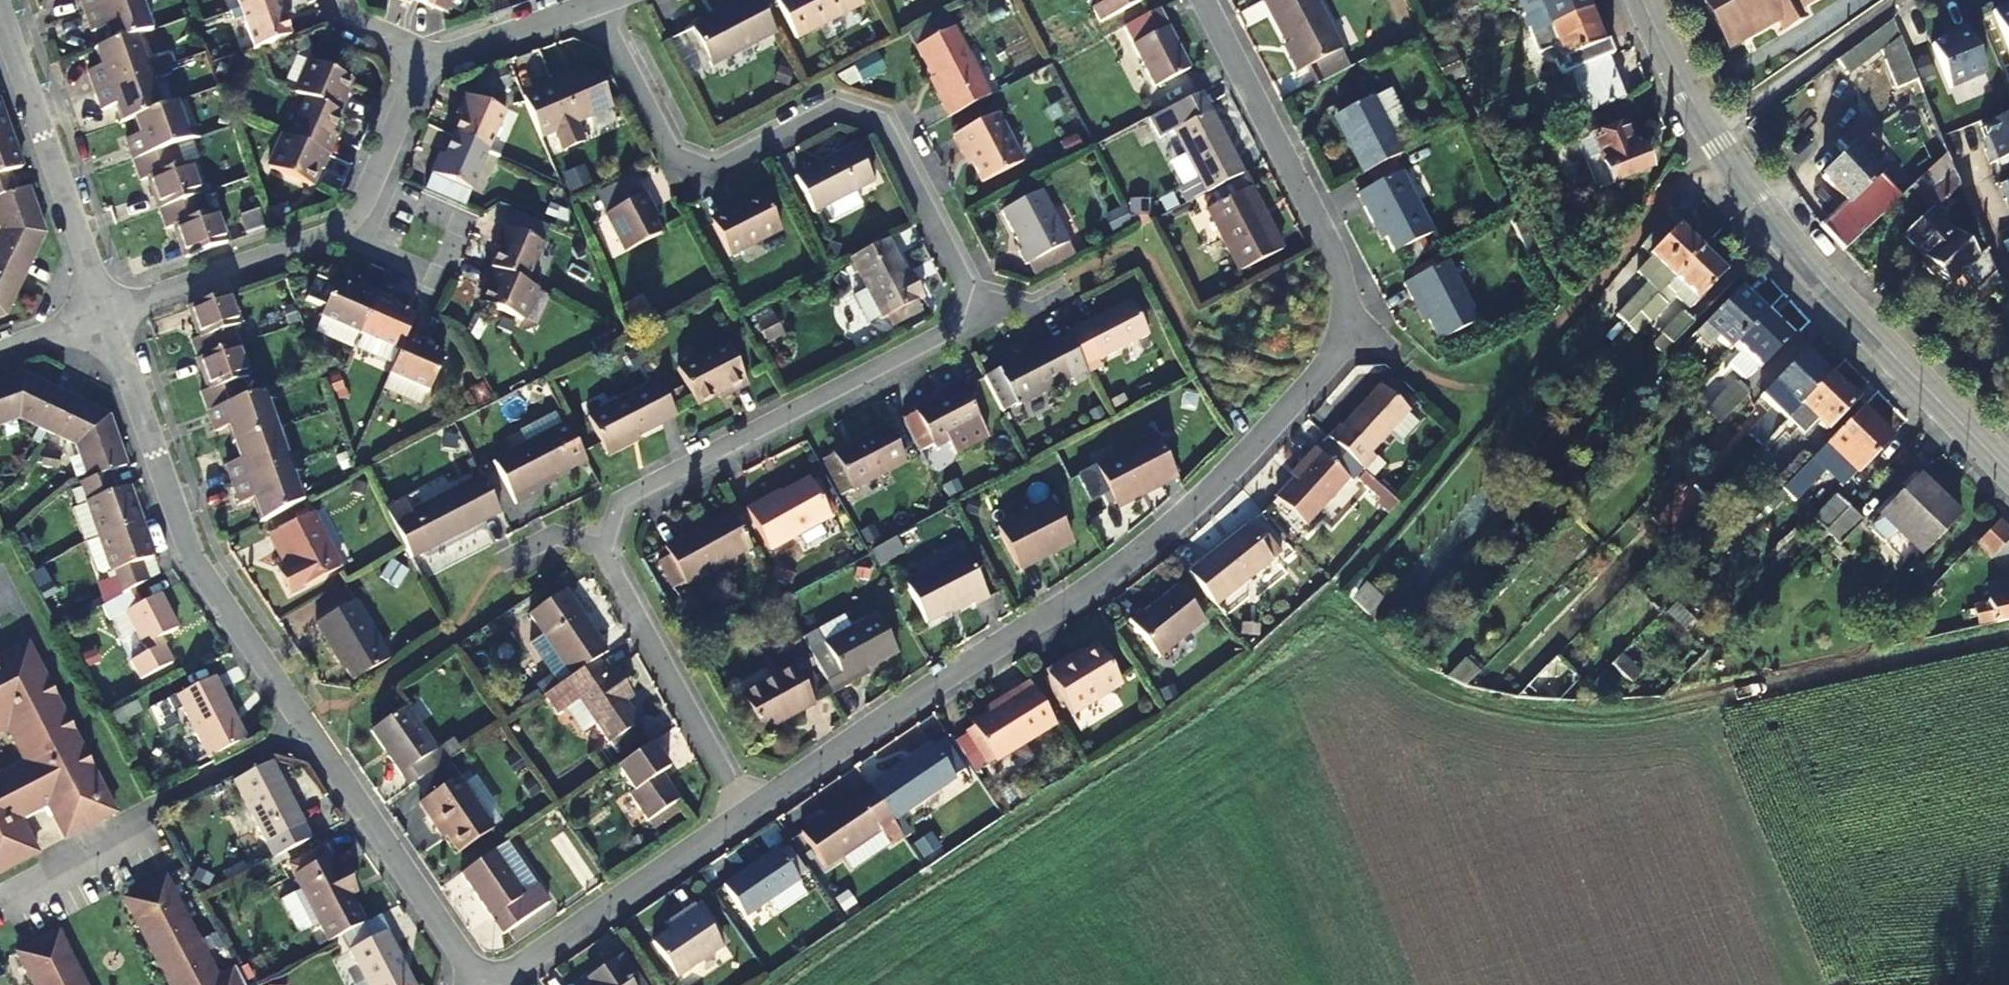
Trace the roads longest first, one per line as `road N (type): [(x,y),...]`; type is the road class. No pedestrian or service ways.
road 1 (residential): [(747,812),(602,554),(626,498),(986,305),(888,124),(839,103),(693,173),(597,1)]
road 2 (residential): [(1203,0),(1333,250),(1356,332),(1173,524),(1068,605),(747,812)]
road 3 (residential): [(103,318),(207,571),(474,984)]
road 4 (track): [(1321,620),(1348,626),(1447,695),(1592,718),(1678,710),(2008,633)]
road 5 (tertiary): [(1718,145),(1800,258),(2008,473)]
road 6 (residential): [(347,207),(416,64),(597,1)]
road 7 (residential): [(0,14),(103,318)]
road 8 (residential): [(747,812),(479,984)]
road 9 (residential): [(103,318),(331,238),(347,207)]
road 10 (residential): [(1718,145),(1755,108),(1907,0)]
road 11 (tertiary): [(1642,0),(1718,145)]

